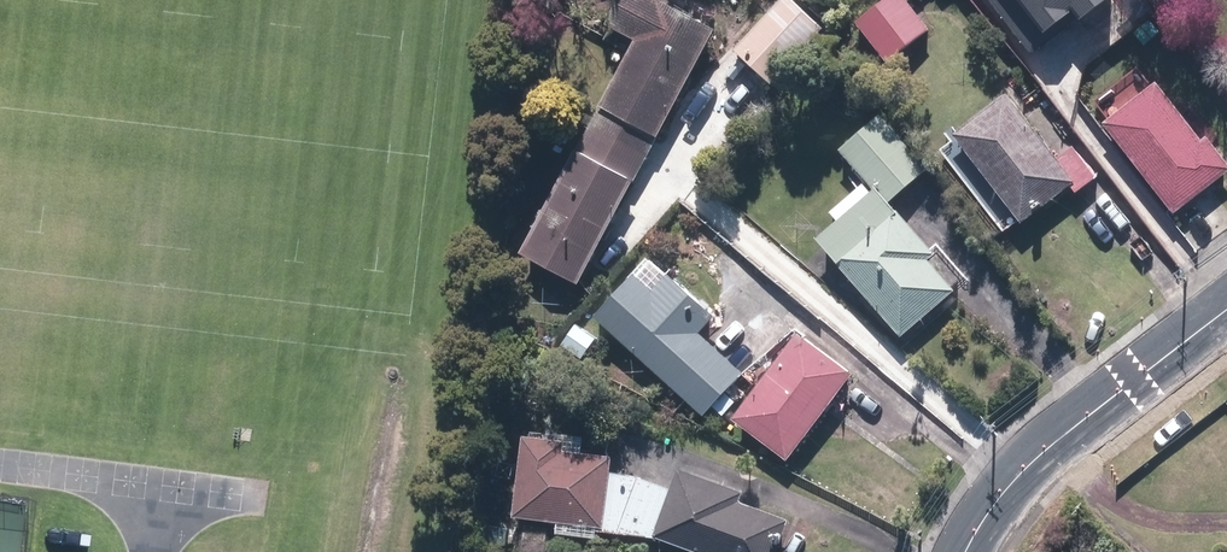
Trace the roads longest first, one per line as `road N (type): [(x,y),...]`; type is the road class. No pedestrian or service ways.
road 1 (residential): [(966,551),(1019,475),(1226,309)]

